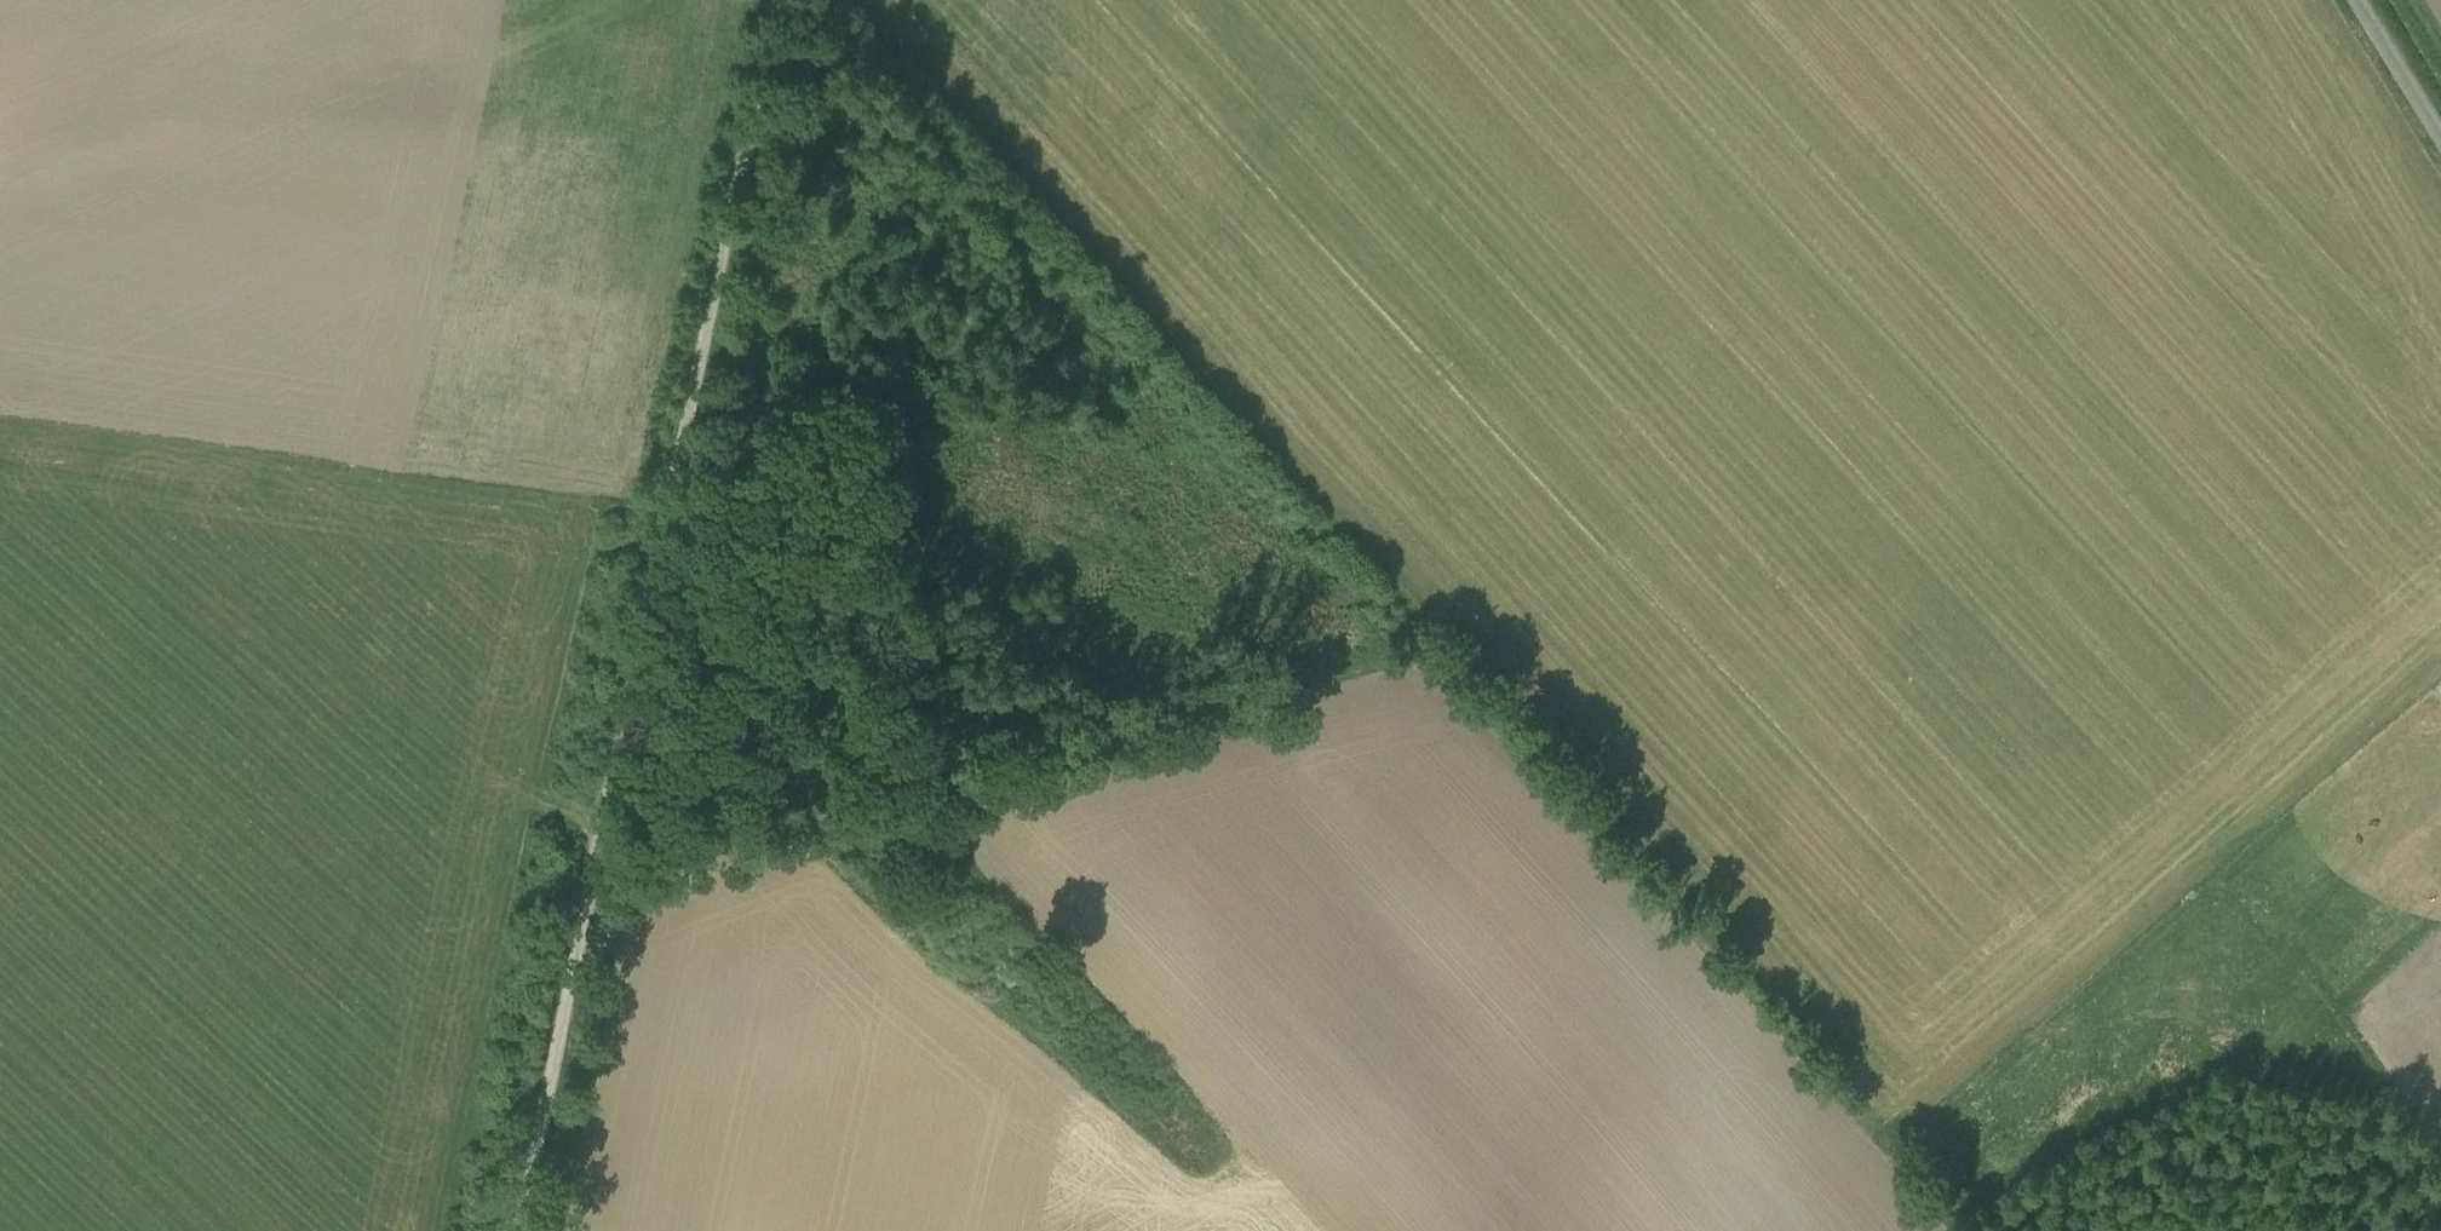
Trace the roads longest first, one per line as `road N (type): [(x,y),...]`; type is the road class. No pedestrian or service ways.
road 1 (unclassified): [(780,0),(517,1230)]
road 2 (unclassified): [(2440,137),(2355,0)]

